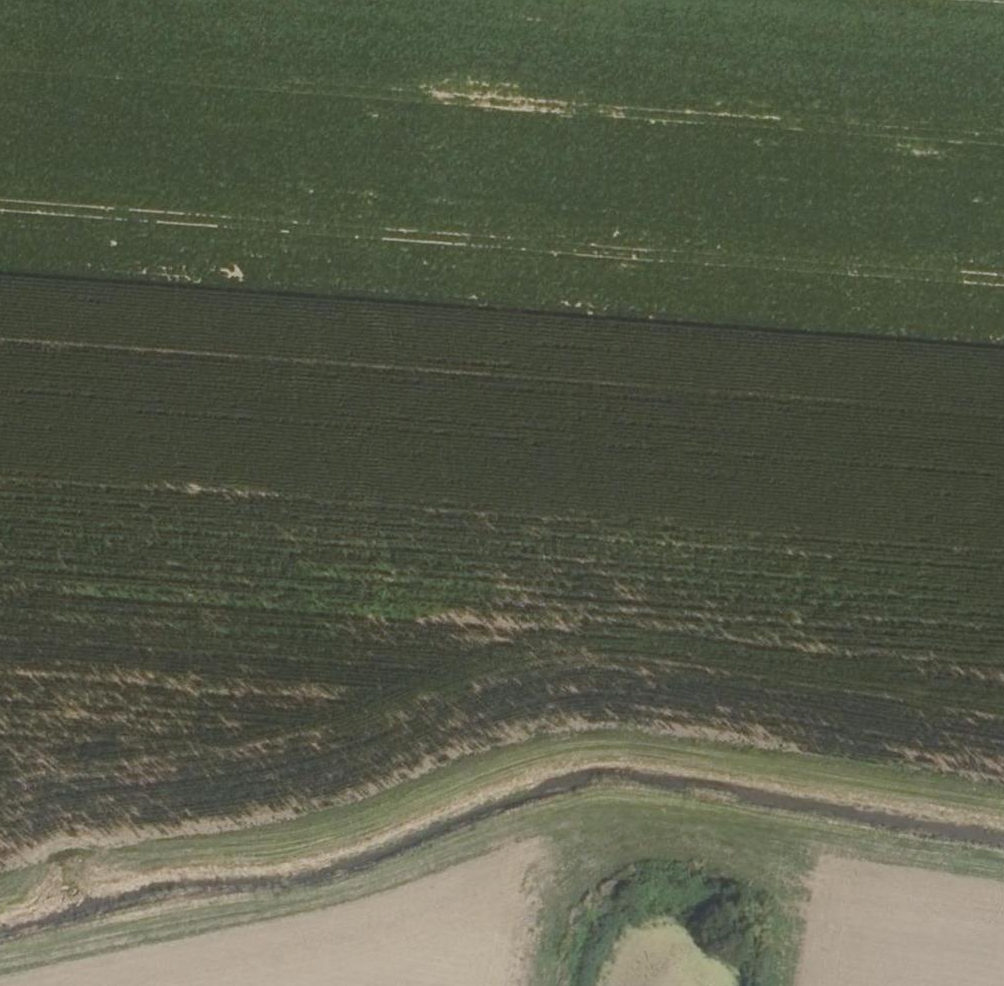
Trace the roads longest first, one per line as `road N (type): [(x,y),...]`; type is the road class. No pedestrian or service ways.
road 1 (track): [(0,965),(334,899),(610,811),(1003,872)]

